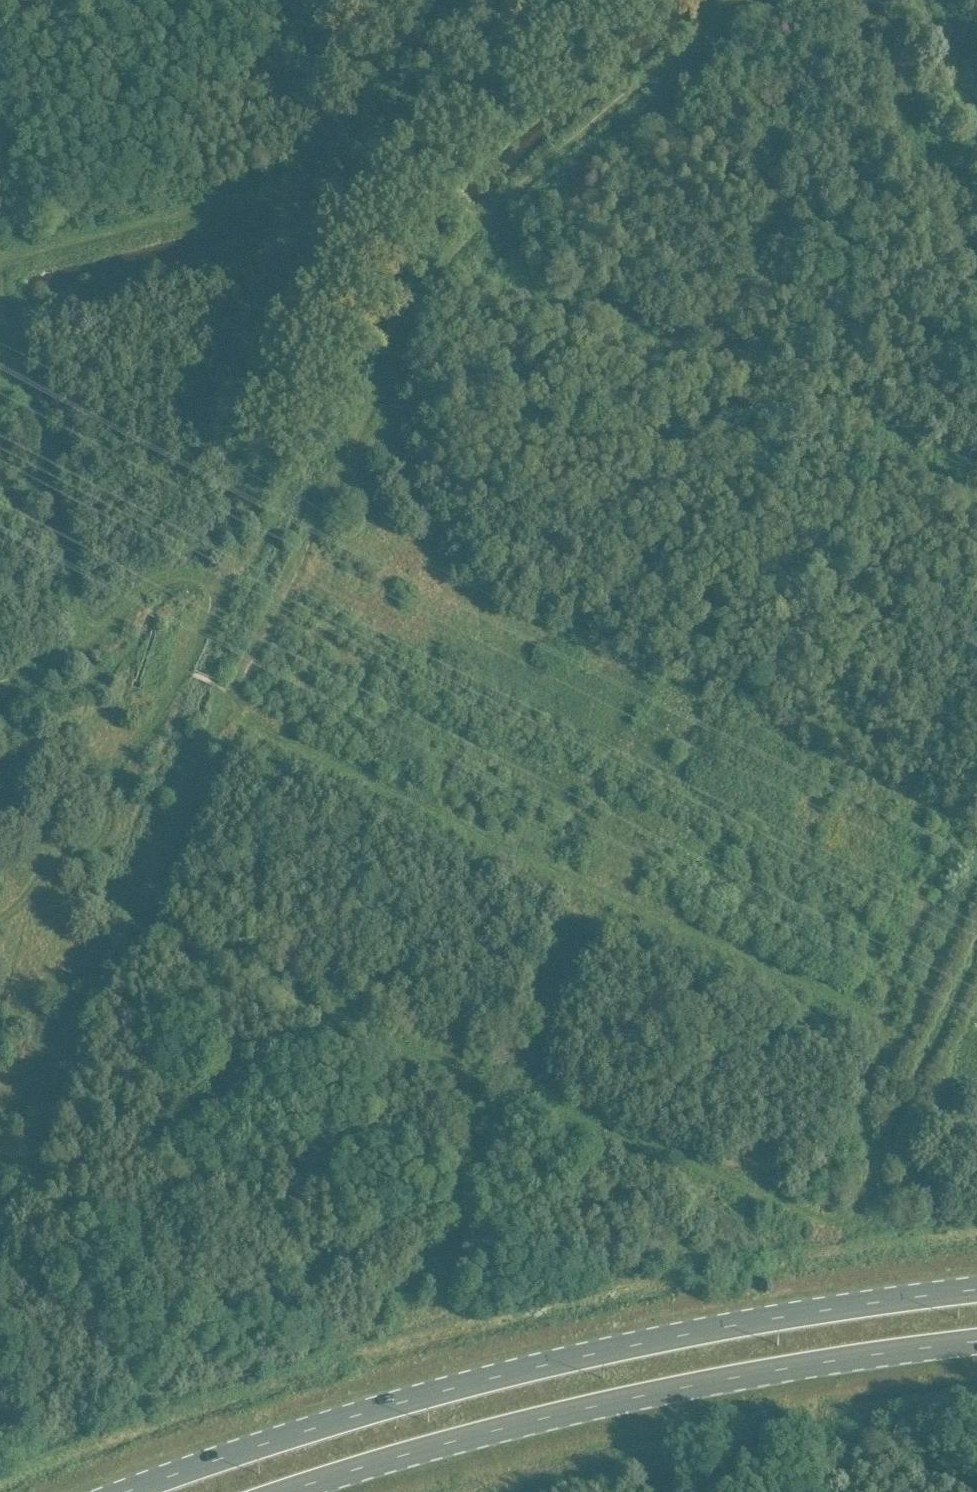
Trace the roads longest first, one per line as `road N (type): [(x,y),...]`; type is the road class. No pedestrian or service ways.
road 1 (primary): [(976,1292),(656,1341),(418,1398),(130,1491)]
road 2 (primary): [(294,1491),(542,1421),(976,1342)]
road 3 (track): [(746,0),(495,217)]
road 4 (track): [(976,131),(917,0)]

